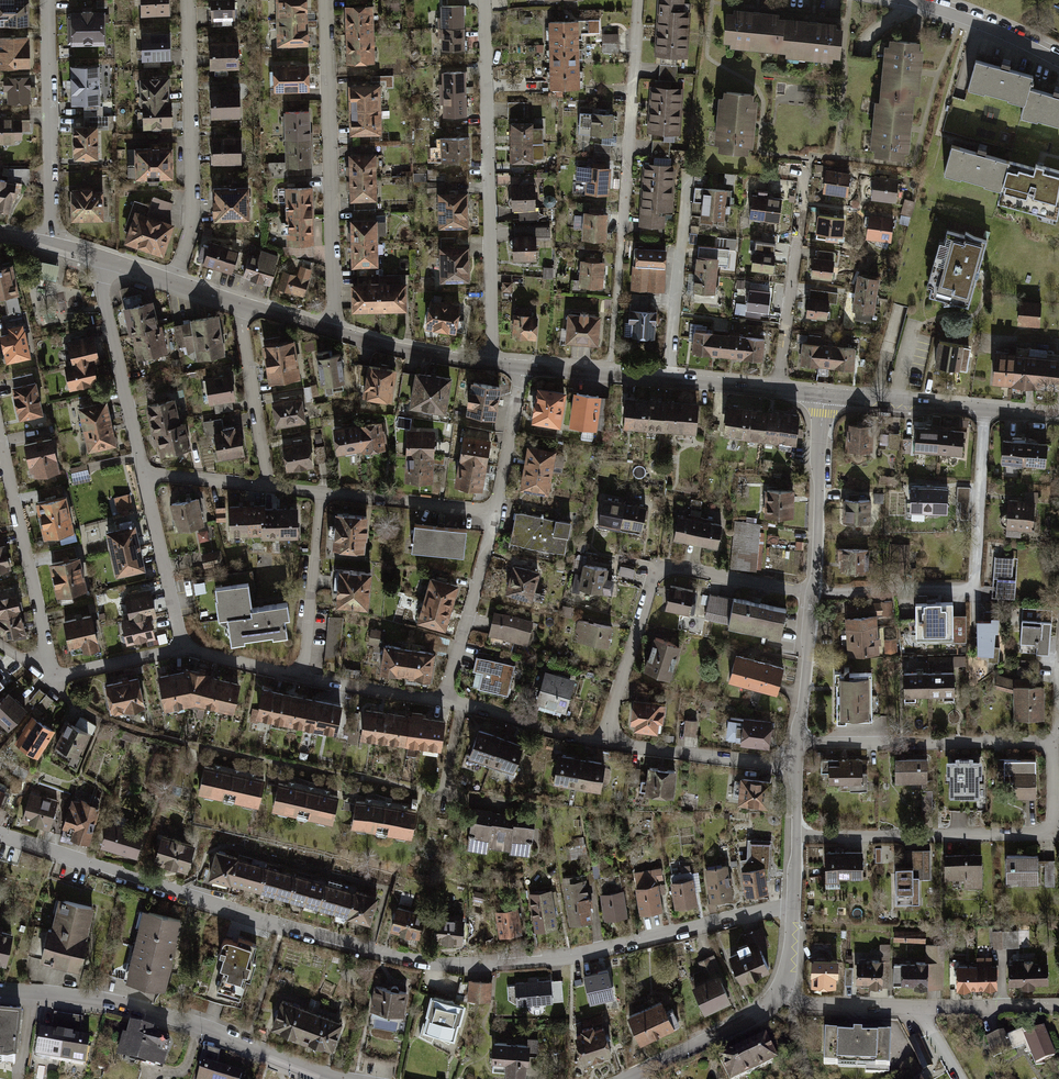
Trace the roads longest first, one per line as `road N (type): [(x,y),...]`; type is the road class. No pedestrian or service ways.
road 1 (residential): [(794,905),(570,958),(423,962),(307,934),(0,831)]
road 2 (residential): [(639,0),(610,373)]
road 3 (residential): [(494,364),(484,0)]
road 4 (residential): [(0,989),(102,1000),(342,1078)]
road 5 (residential): [(812,592),(976,590),(986,409)]
road 6 (residential): [(603,740),(656,563),(812,592)]
road 7 (residential): [(1053,746),(1049,832),(798,838)]
road 8 (residential): [(324,0),(333,334)]
road 9 (residential): [(173,282),(193,214),(188,0)]
road 10 (residential): [(797,744),(1053,746)]
road 11 (residential): [(53,245),(48,0)]
road 12 (residential): [(41,660),(47,649),(0,440)]
road 13 (residential): [(778,389),(805,165)]
road 14 (residential): [(94,258),(144,471)]
road 15 (residential): [(668,379),(691,168)]
road 16 (residential): [(812,592),(824,395)]
road 17 (residential): [(493,509),(445,698)]
road 18 (residential): [(603,740),(795,764)]
road 19 (residential): [(322,491),(301,676)]
road 20 (residential): [(144,471),(183,647)]
road 21 (residential): [(266,485),(243,307)]
road 22 (residential): [(322,491),(493,509)]
road 23 (residential): [(630,1078),(779,995)]
road 24 (residential): [(333,334),(494,364)]
road 25 (residential): [(824,395),(986,409)]
road 26 (residential): [(1058,60),(911,0)]
road 27 (residential): [(797,744),(812,592)]
road 28 (residential): [(41,660),(60,676),(183,647)]
road 29 (residential): [(462,702),(603,740)]
road 30 (residential): [(301,676),(445,698)]
road 31 (residential): [(521,367),(493,509)]
road 32 (residential): [(1058,1005),(917,1007)]
road 33 (residential): [(917,1007),(779,995)]
road 34 (residential): [(144,471),(266,485)]
road 35 (residential): [(183,647),(301,676)]

